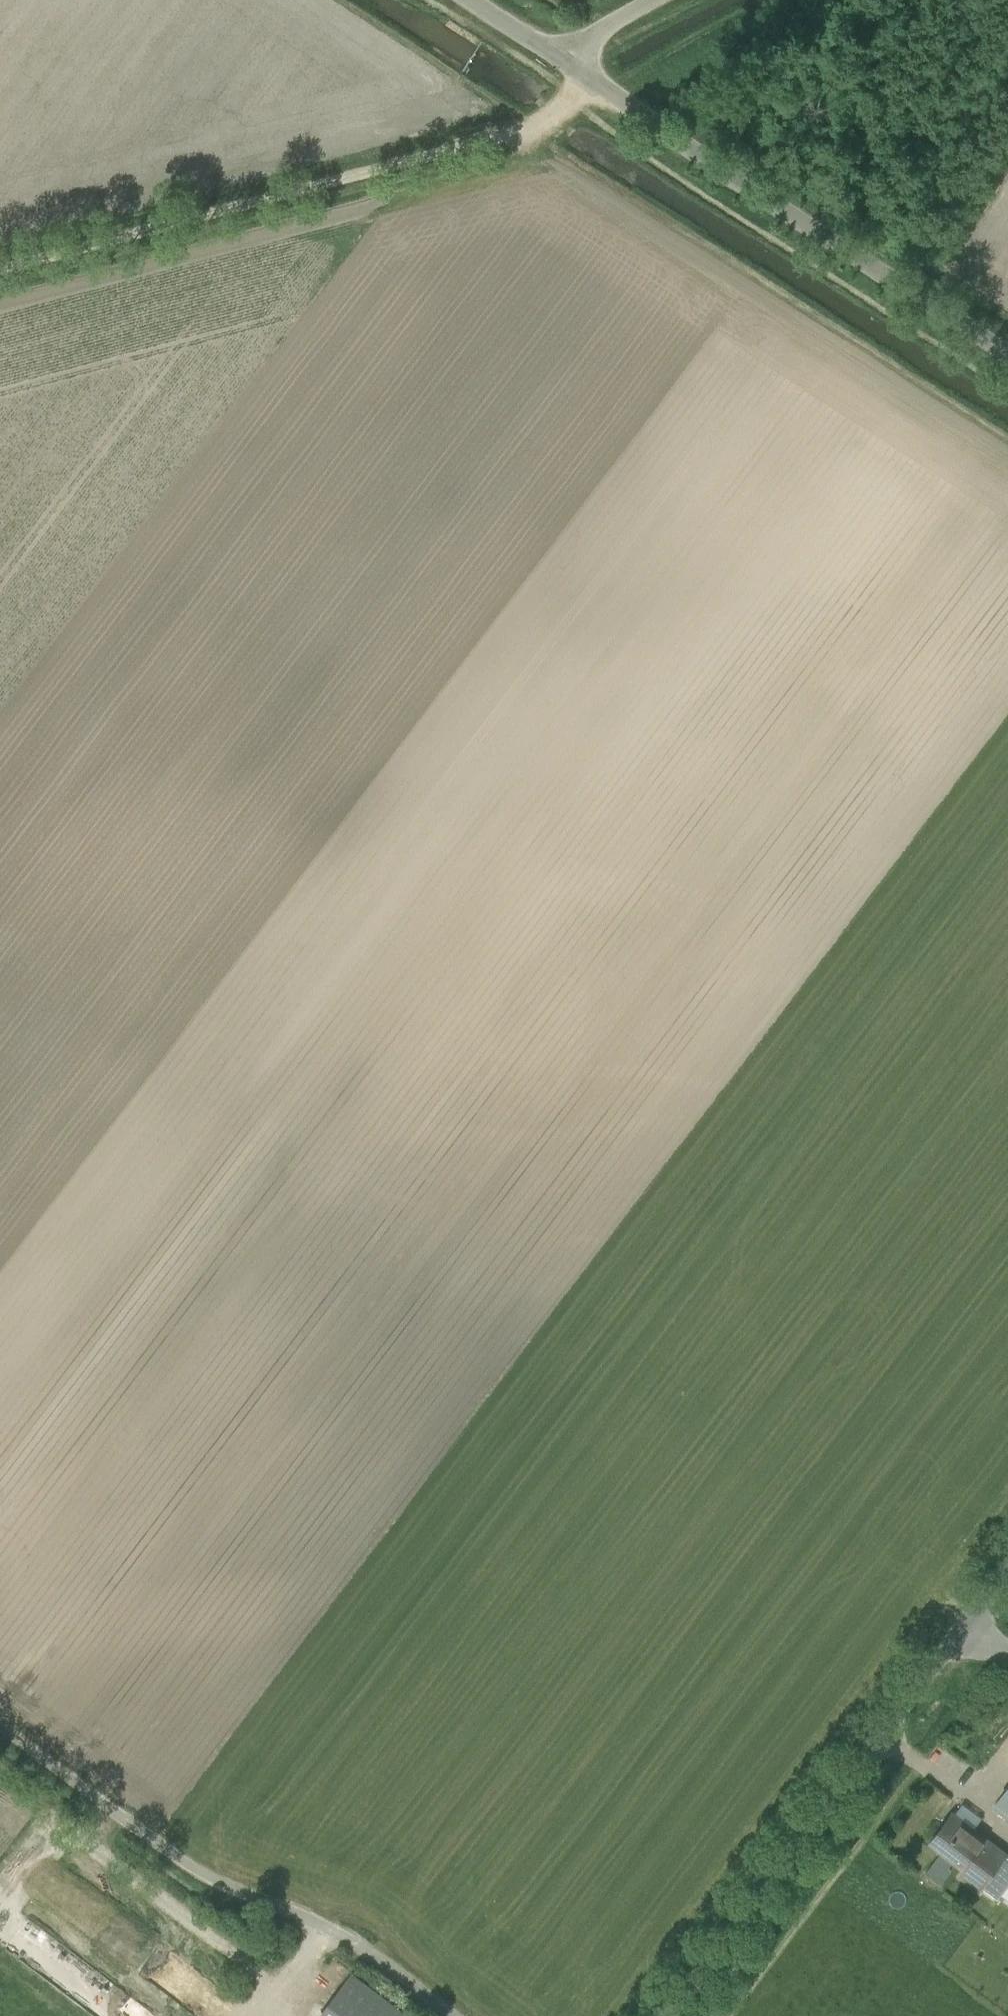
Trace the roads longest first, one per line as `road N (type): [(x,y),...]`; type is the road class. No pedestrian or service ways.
road 1 (track): [(0,260),(510,133),(554,115),(591,79)]
road 2 (unclassified): [(669,2015),(1007,1568)]
road 3 (unclassified): [(1007,350),(558,54)]
road 4 (track): [(760,0),(607,91)]

